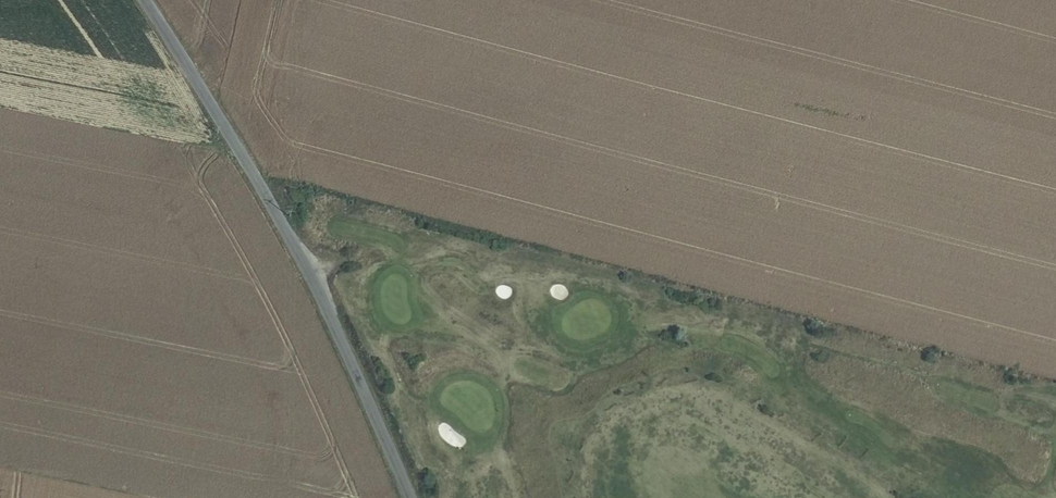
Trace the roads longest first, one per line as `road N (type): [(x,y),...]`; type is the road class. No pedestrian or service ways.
road 1 (tertiary): [(406,497),(299,258),(140,0)]

